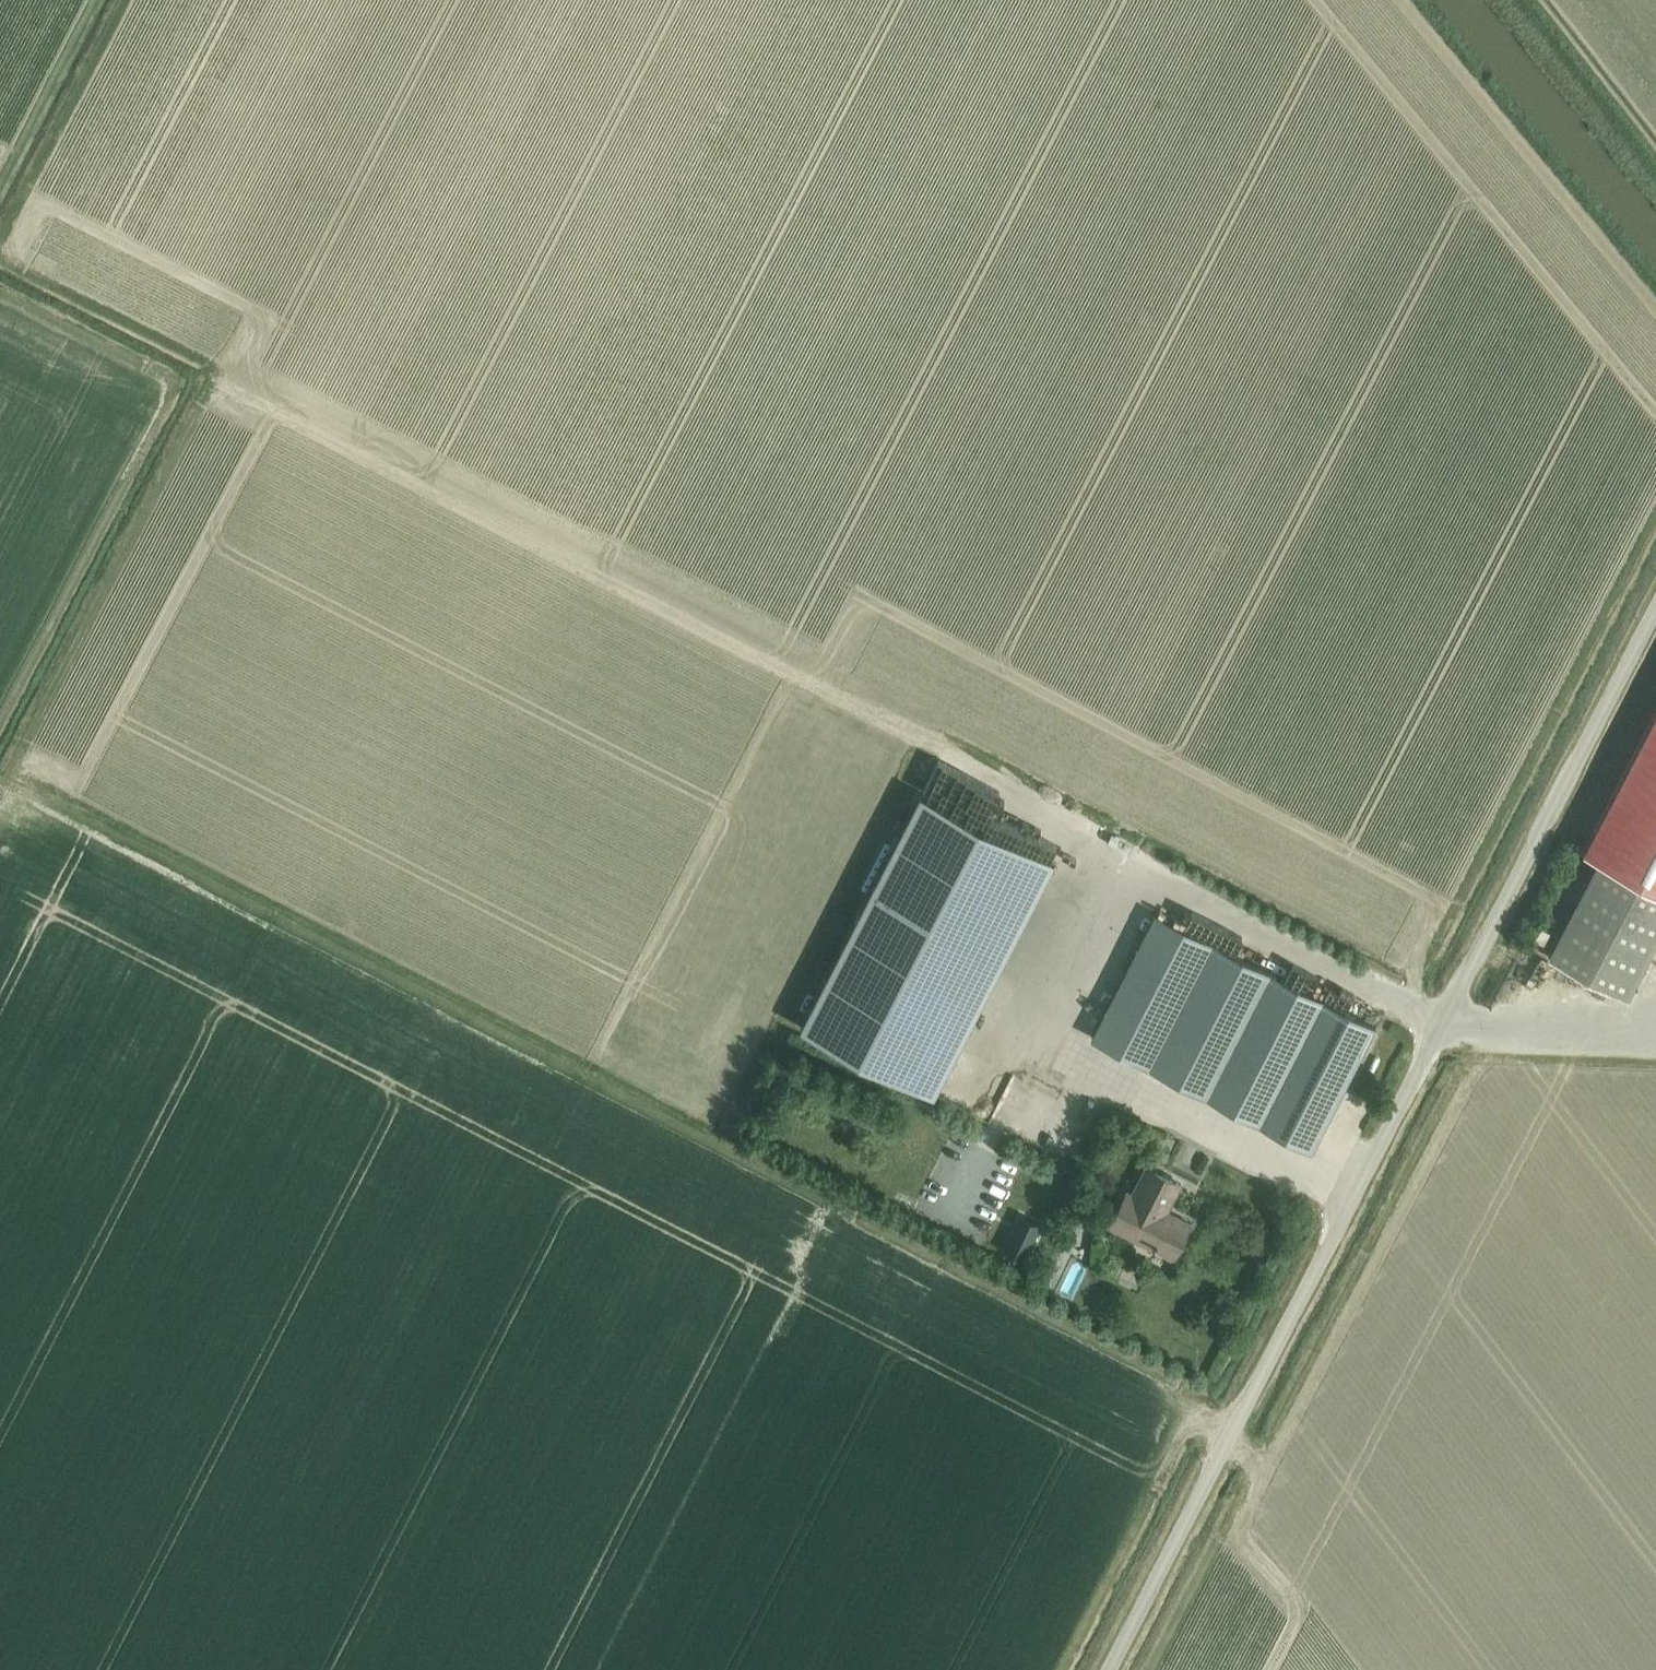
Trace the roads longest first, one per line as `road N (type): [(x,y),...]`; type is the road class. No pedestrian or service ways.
road 1 (unclassified): [(1108,1669),(1655,611)]

